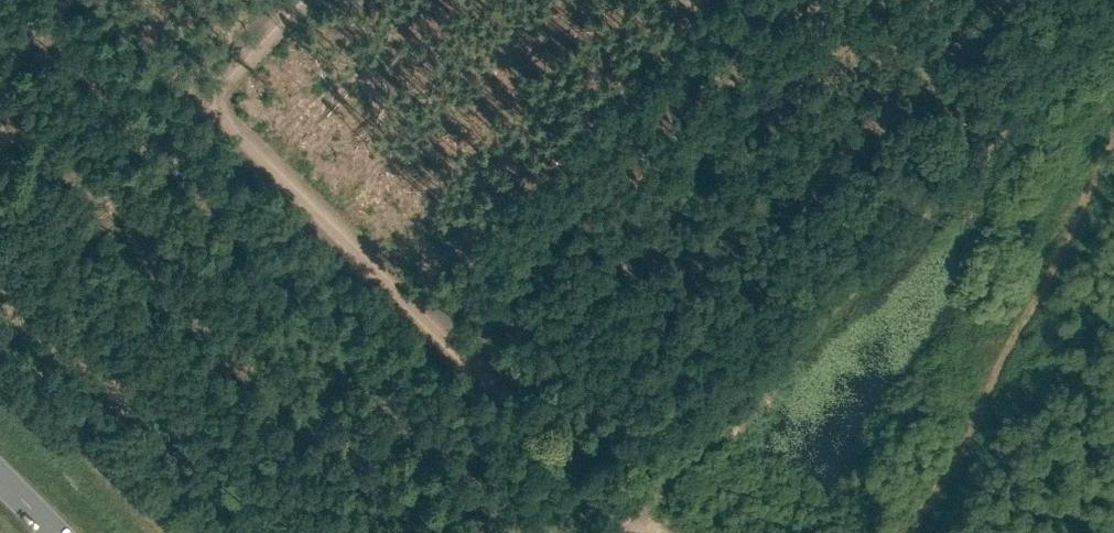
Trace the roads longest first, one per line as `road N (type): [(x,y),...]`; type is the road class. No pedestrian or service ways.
road 1 (track): [(626,532),(209,98),(305,0)]

